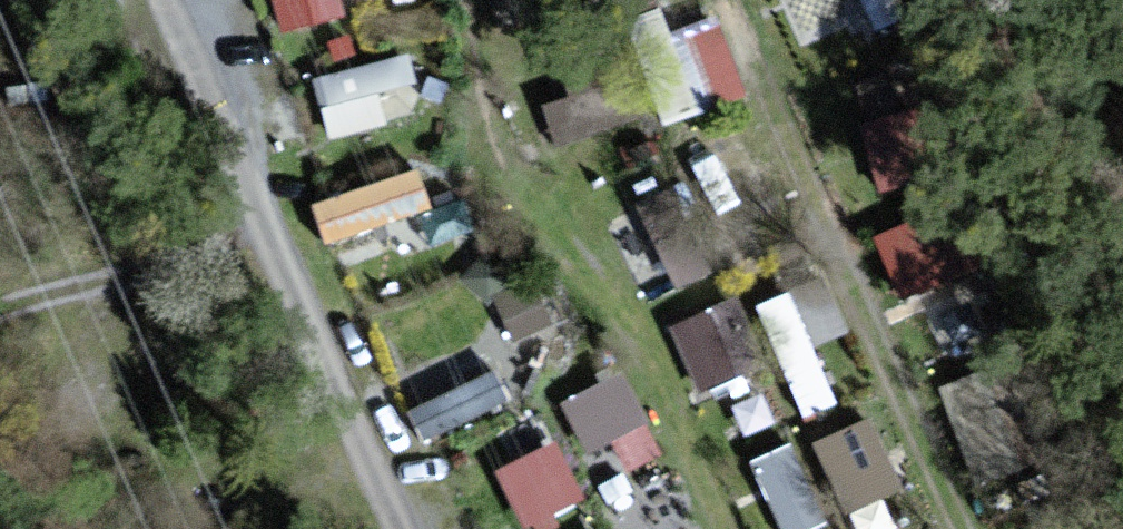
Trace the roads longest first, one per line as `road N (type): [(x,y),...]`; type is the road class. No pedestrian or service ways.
road 1 (track): [(974,0),(1122,193)]

